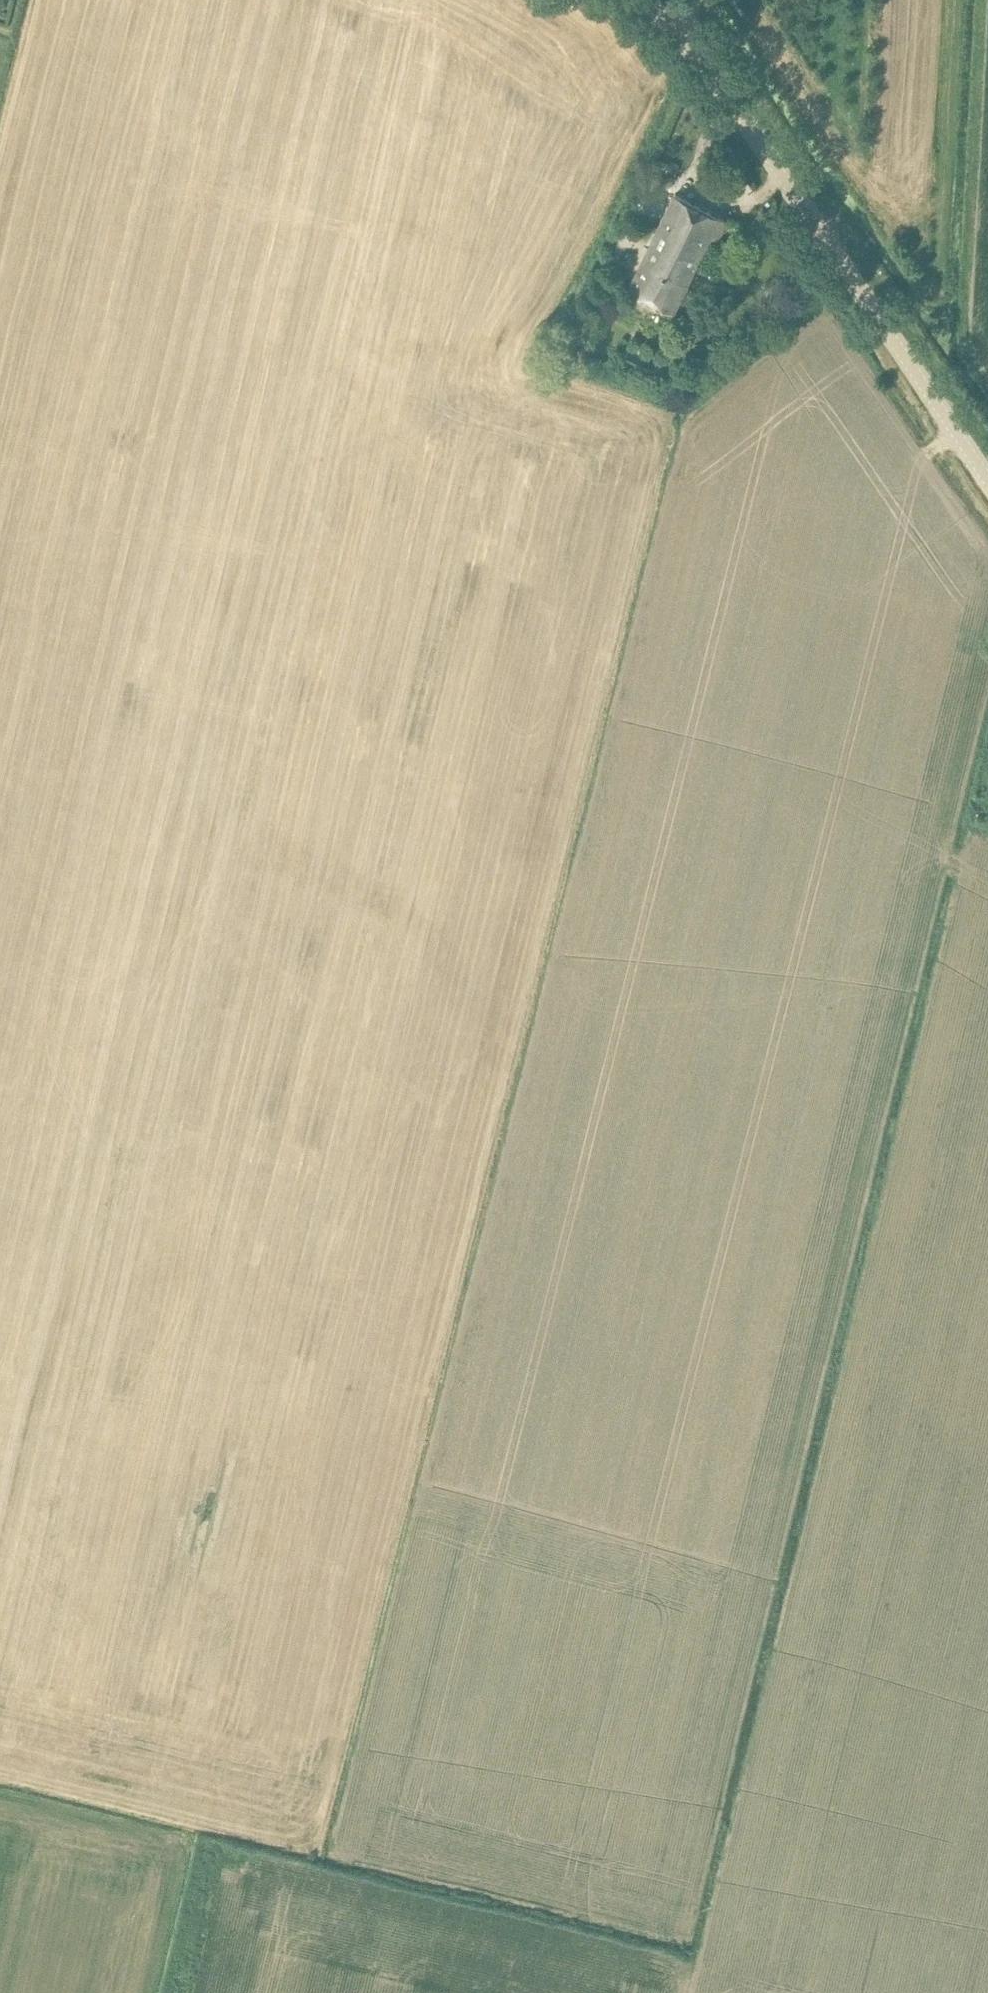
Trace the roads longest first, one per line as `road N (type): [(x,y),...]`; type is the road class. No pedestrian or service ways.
road 1 (tertiary): [(987,488),(753,119),(649,0)]

